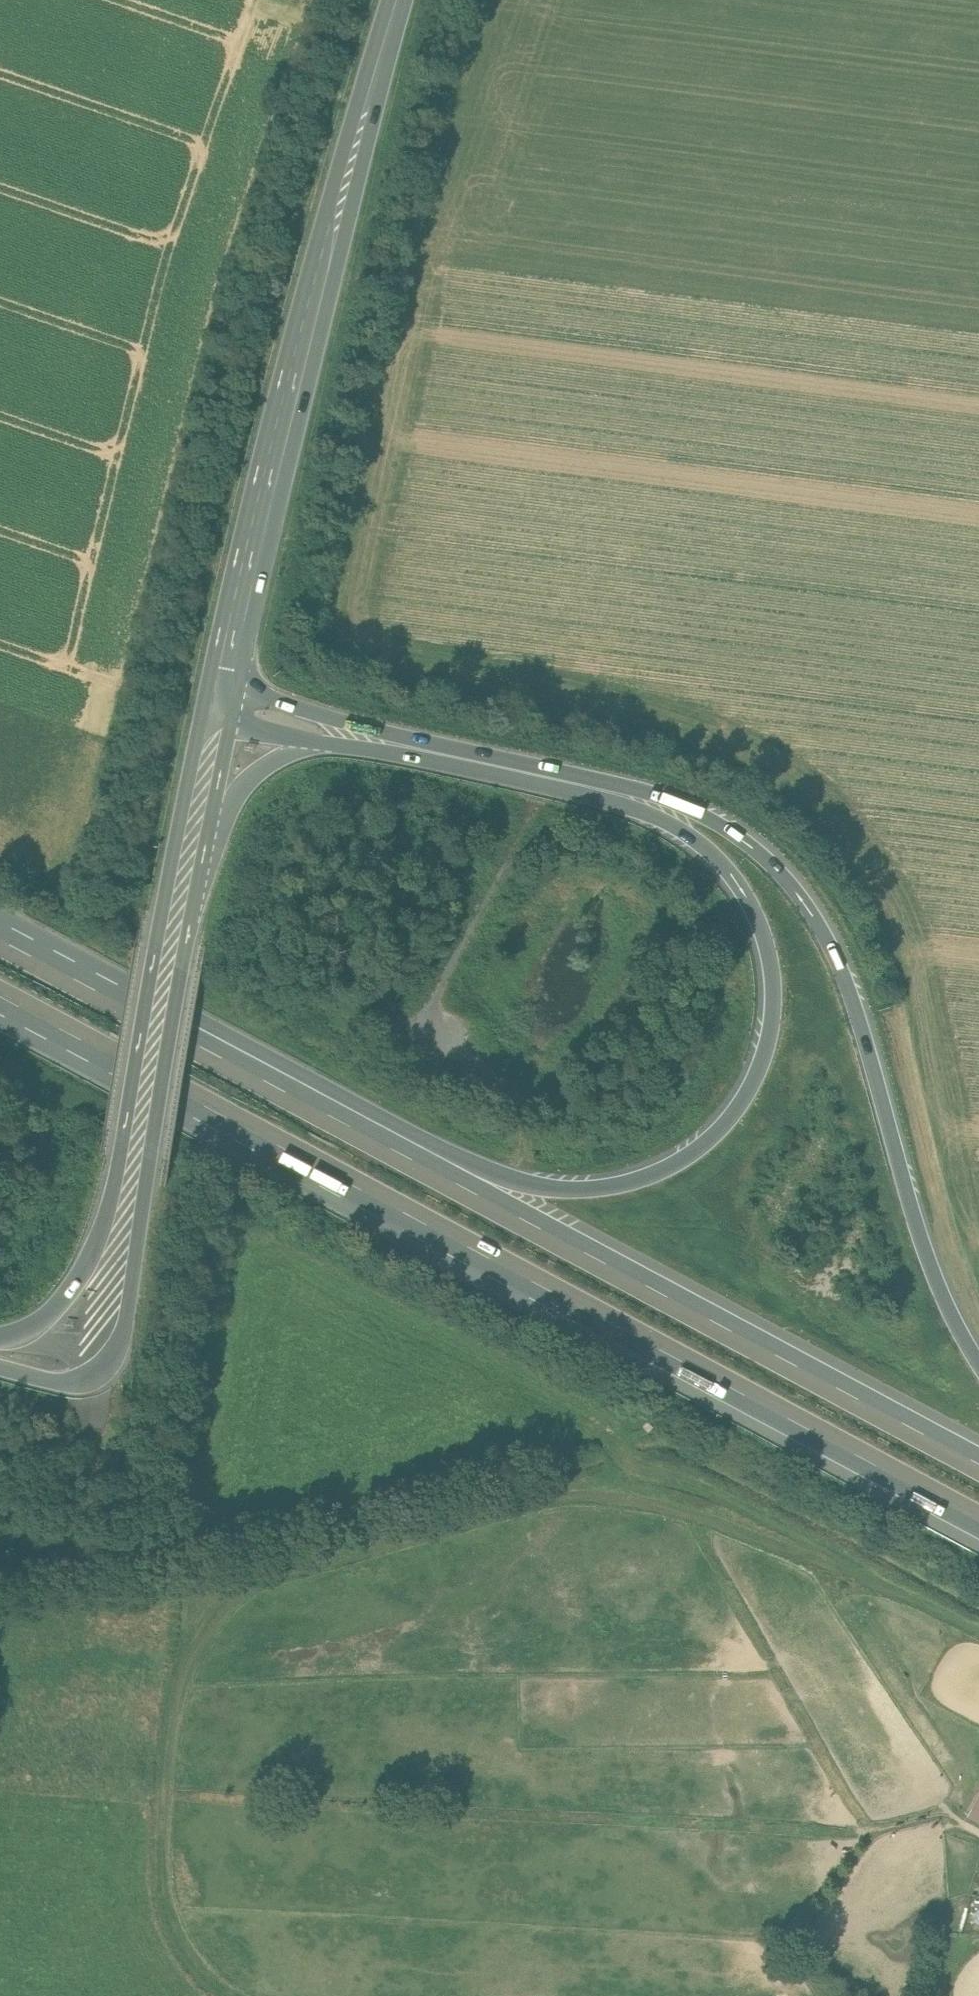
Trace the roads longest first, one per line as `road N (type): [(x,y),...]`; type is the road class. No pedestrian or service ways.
road 1 (track): [(978,1635),(860,1574),(750,1533),(593,1493),(270,1575),(214,1616),(170,1722),(165,1906),(176,1940),(226,1995)]
road 2 (motorway): [(978,1349),(919,1230),(856,1001),(820,928),(764,860),(676,804),(373,734),(228,676)]
road 3 (motorway): [(0,996),(978,1519)]
road 4 (motorway): [(306,742),(458,766),(659,824),(708,848),(733,877),(758,913),(772,962),(769,1044),(755,1084),(717,1135),(674,1166),(585,1189),(412,1159)]
road 5 (primary): [(403,0),(328,265),(228,676)]
road 6 (motorway): [(978,1463),(412,1159)]
road 7 (motorway): [(412,1159),(0,939)]
road 8 (primary): [(85,1379),(114,1359),(128,1322),(147,1184),(148,1101)]
road 9 (motorway): [(148,1101),(92,1270),(32,1331),(0,1339)]
road 10 (primary): [(195,841),(148,1101)]
road 11 (motorway): [(195,841),(258,771),(306,742)]

